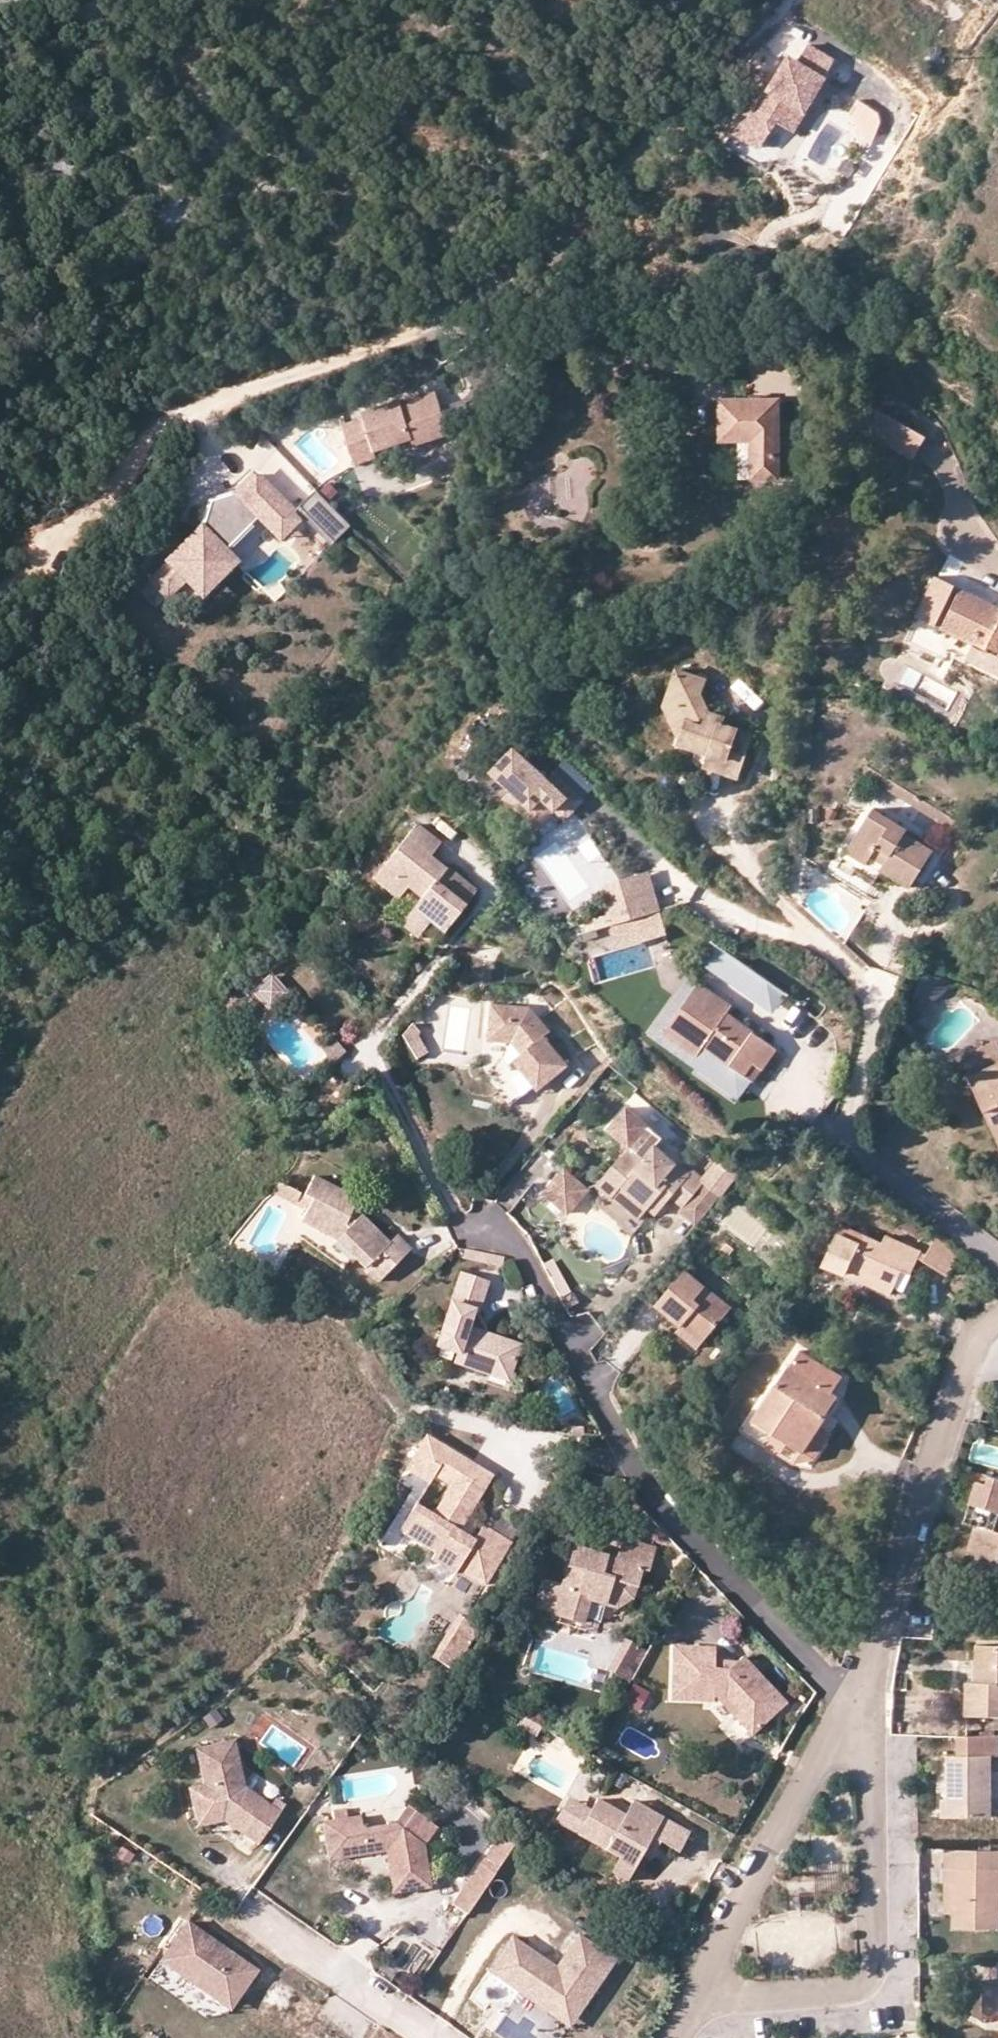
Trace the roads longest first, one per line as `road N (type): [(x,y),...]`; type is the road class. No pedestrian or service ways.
road 1 (residential): [(41,562),(177,416),(418,333),(502,281),(776,0)]
road 2 (residential): [(846,1702),(653,1500),(532,1270),(505,1243),(474,1233)]
road 3 (track): [(474,1233),(450,1207),(370,1047),(491,903),(489,881),(451,835)]
road 4 (residential): [(997,1265),(849,1143),(874,1014),(859,981),(780,905)]
road 5 (residential): [(846,1702),(865,1748),(872,1811),(875,1970),(844,1992),(696,1999)]
road 6 (residential): [(997,1332),(969,1356),(846,1702)]
road 7 (residential): [(846,1702),(696,1999)]
road 8 (residential): [(445,2037),(258,1911)]
road 9 (track): [(780,905),(735,828),(697,789)]

